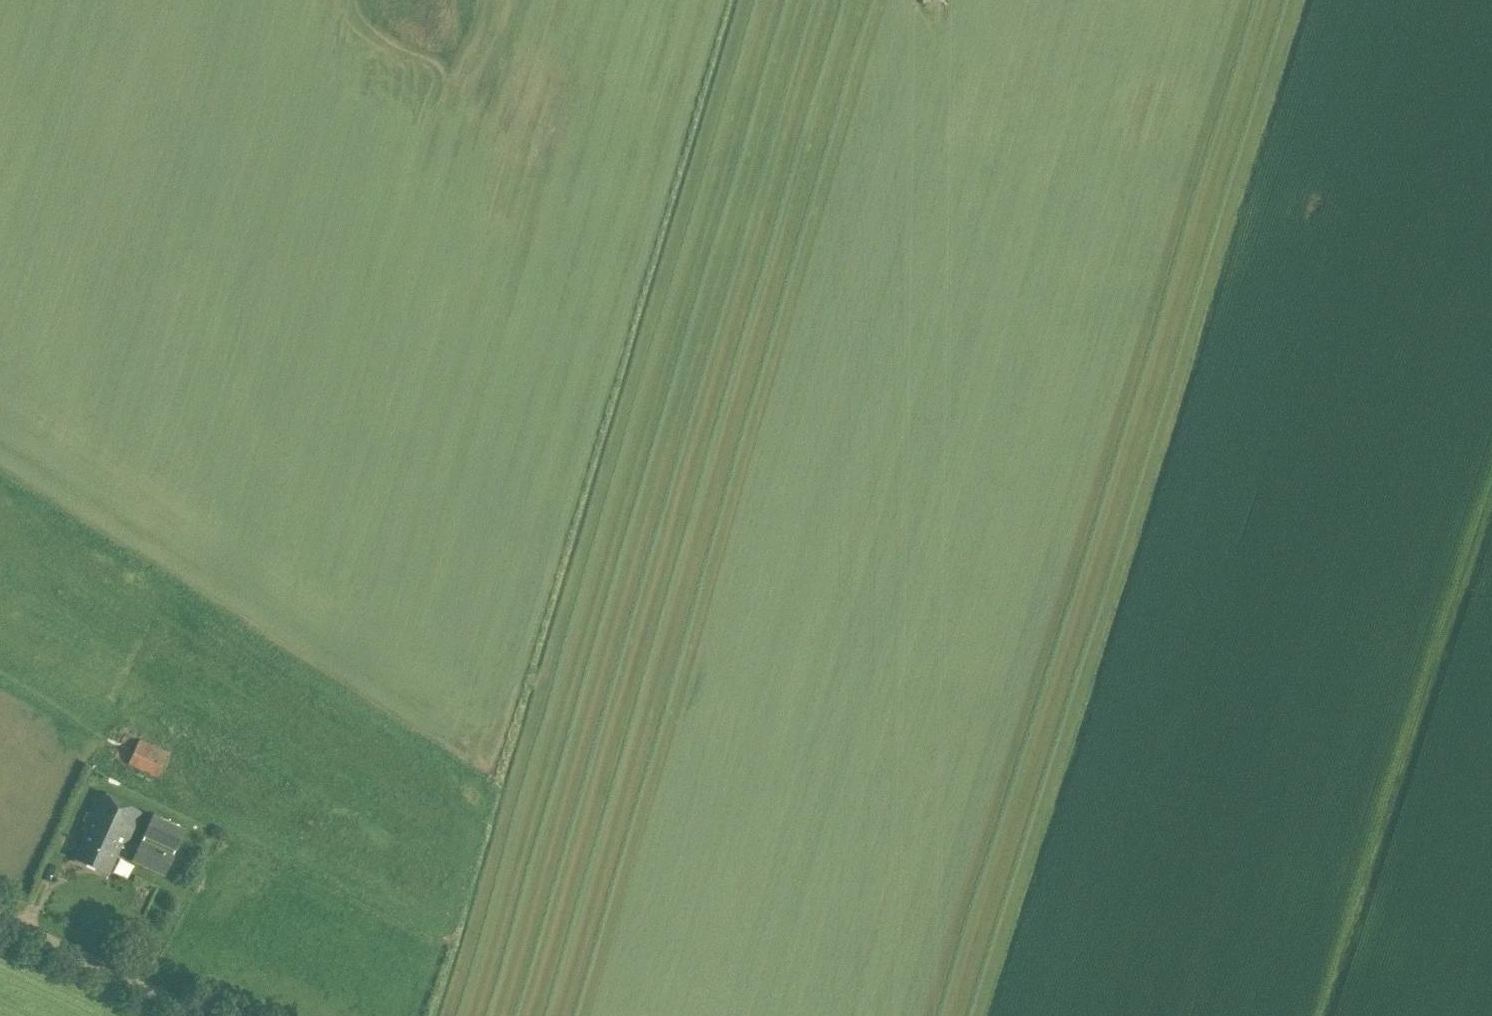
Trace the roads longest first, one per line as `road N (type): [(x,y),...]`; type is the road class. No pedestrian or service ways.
road 1 (unclassified): [(187,1015),(0,921)]

